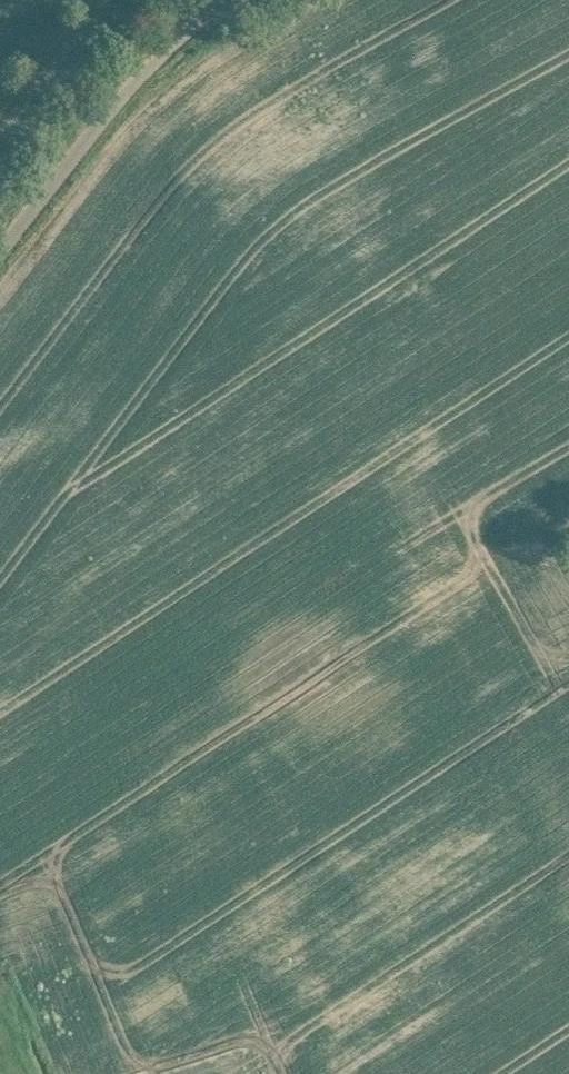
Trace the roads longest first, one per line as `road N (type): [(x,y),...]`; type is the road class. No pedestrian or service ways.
road 1 (unclassified): [(0,251),(140,75),(224,0)]

